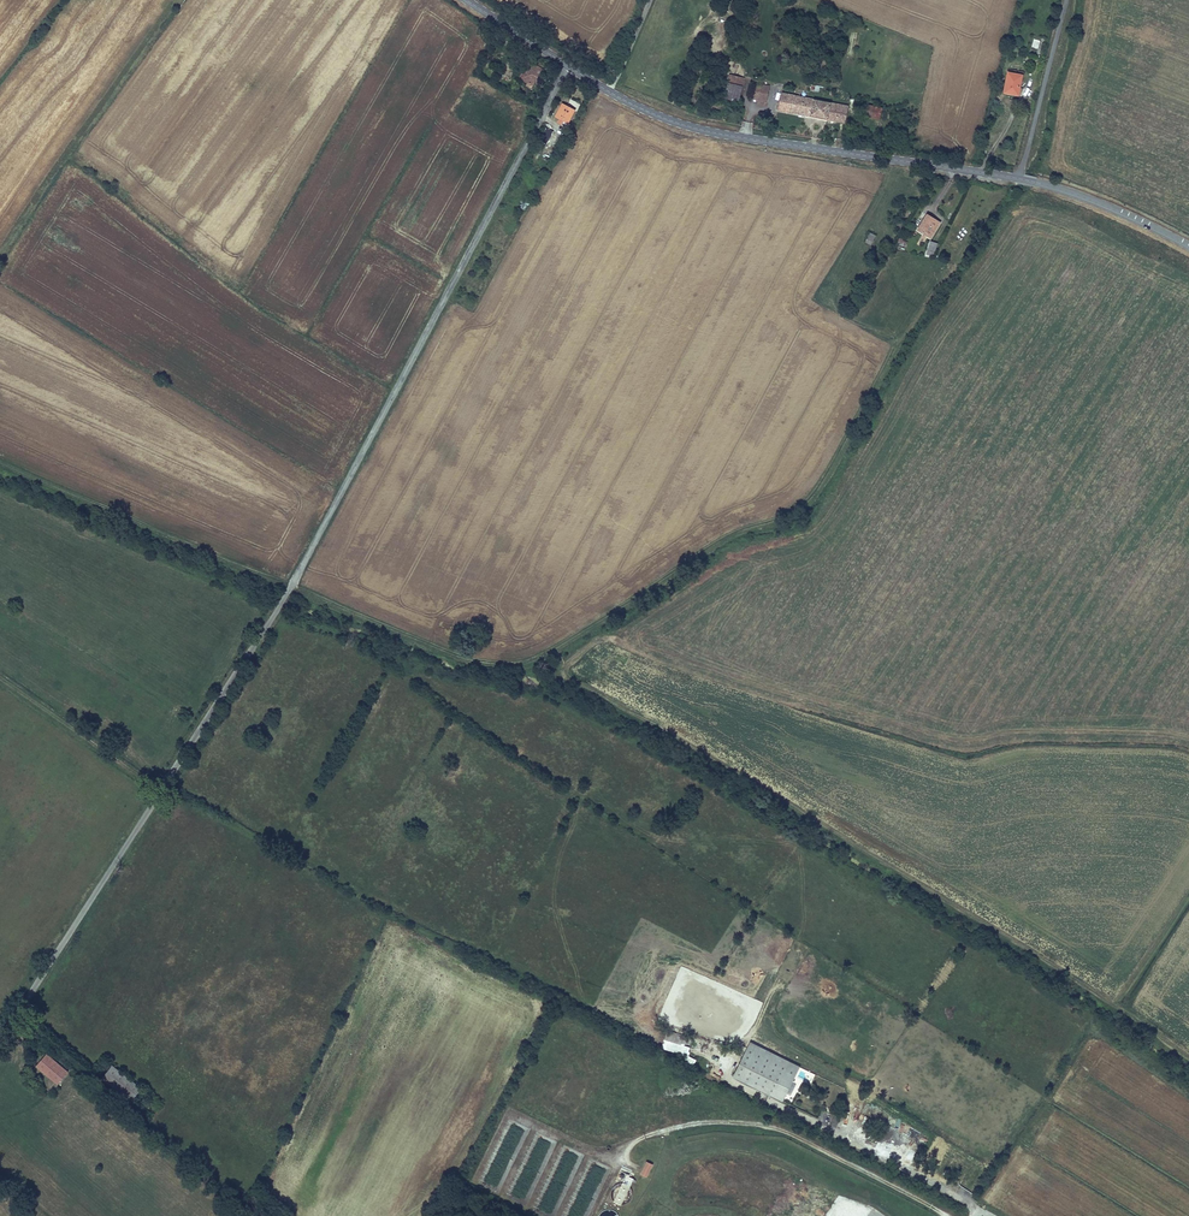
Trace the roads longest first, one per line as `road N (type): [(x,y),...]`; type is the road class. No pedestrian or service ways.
road 1 (unclassified): [(0,1039),(291,586),(563,63)]
road 2 (track): [(1116,1005),(570,678),(558,655),(484,661),(291,586)]
road 3 (tertiary): [(563,63),(686,126),(1038,183),(1188,246)]
road 4 (track): [(947,1215),(760,1125),(665,1130),(597,1153),(508,1114),(475,1183)]
road 5 (track): [(1188,1058),(1116,1005),(1188,892)]
road 6 (track): [(160,791),(0,680)]

